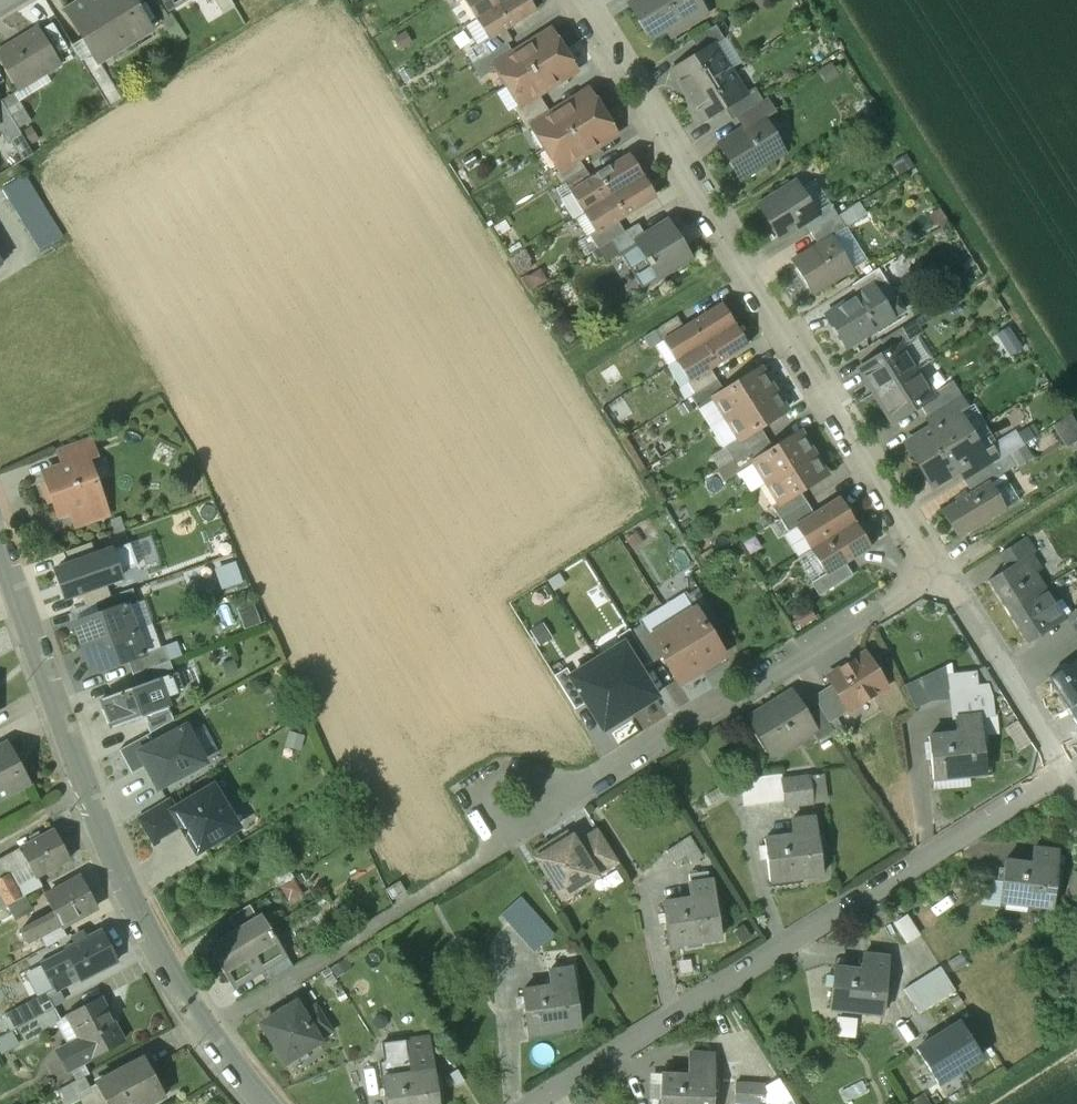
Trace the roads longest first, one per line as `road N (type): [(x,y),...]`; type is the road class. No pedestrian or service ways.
road 1 (residential): [(942,574),(202,1032)]
road 2 (residential): [(942,574),(583,0)]
road 3 (residential): [(538,1103),(1067,772)]
road 4 (tertiary): [(202,1032),(129,900),(0,556)]
road 5 (residential): [(1067,772),(942,574)]
road 6 (track): [(1076,490),(942,574)]

